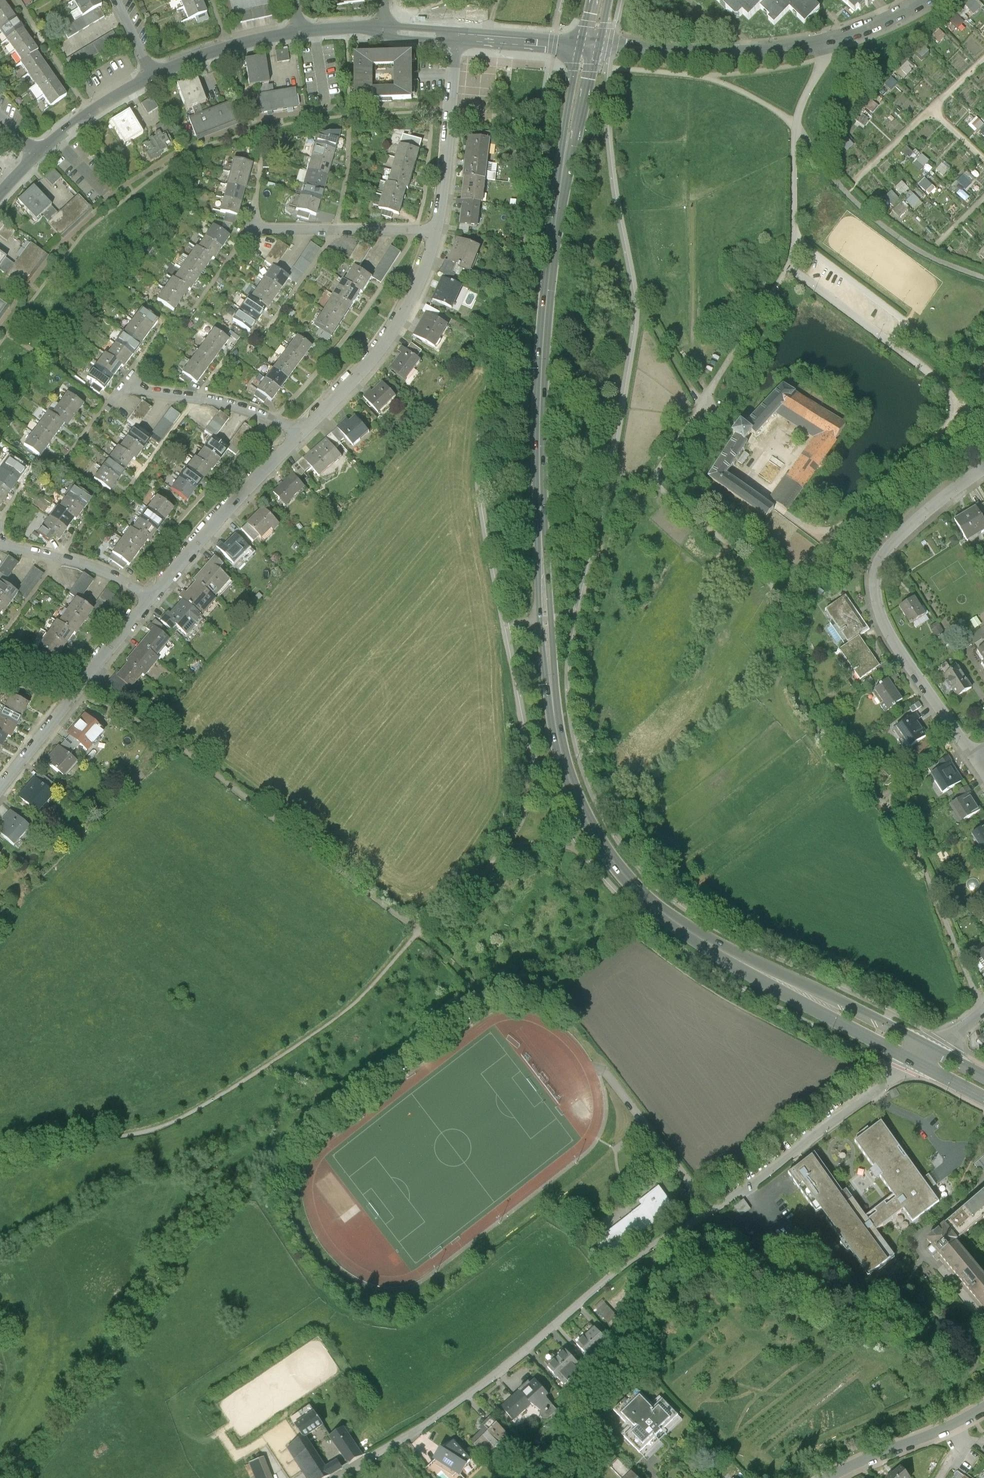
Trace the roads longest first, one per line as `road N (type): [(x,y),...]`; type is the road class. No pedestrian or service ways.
road 1 (primary): [(590,46),(551,269),(539,436),(555,712),(566,774),(607,852),(664,913),(745,965)]
road 2 (residential): [(338,1477),(460,1402),(628,1262),(918,1063)]
road 3 (residential): [(983,474),(898,536),(876,587),(892,641),(974,757)]
road 4 (residential): [(590,46),(751,53),(851,34),(917,0)]
road 5 (residential): [(437,227),(403,318),(301,435)]
road 6 (residential): [(153,599),(0,787)]
road 7 (residential): [(301,435),(153,599)]
road 8 (primary): [(935,1051),(745,965)]
road 9 (primary): [(745,965),(918,1063)]
road 10 (residential): [(456,37),(437,227)]
road 11 (residential): [(437,227),(253,232)]
road 12 (residential): [(301,435),(243,411),(128,389)]
road 13 (residential): [(983,1407),(831,1477)]
road 14 (residential): [(153,599),(83,563),(0,540)]
road 15 (residential): [(301,30),(153,75)]
road 16 (residential): [(153,75),(36,155)]
road 17 (residential): [(590,46),(456,37)]
road 18 (track): [(635,293),(707,402)]

